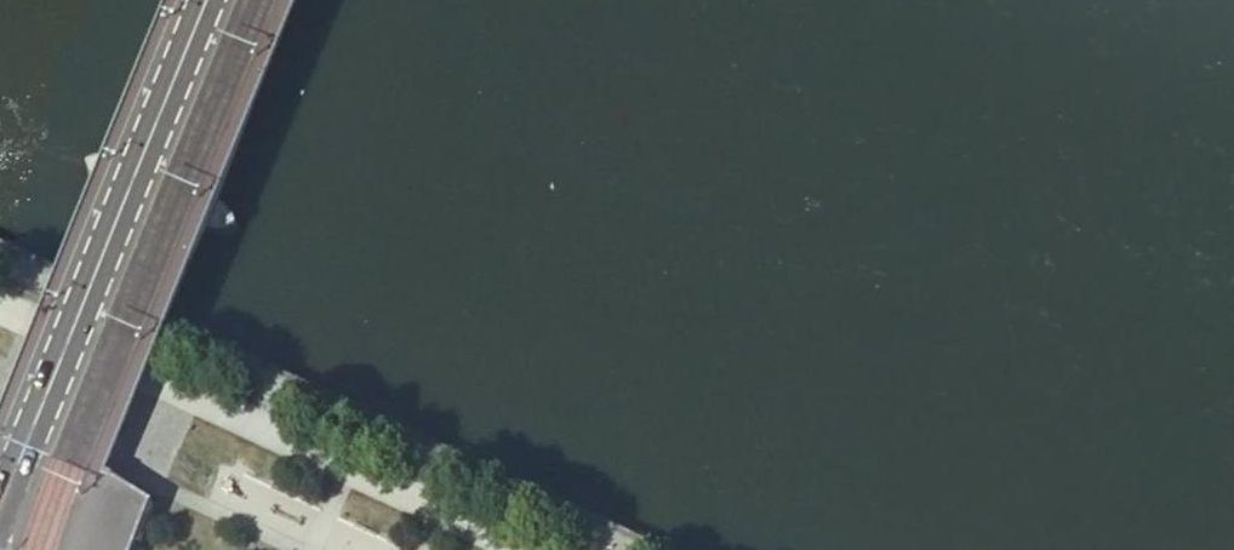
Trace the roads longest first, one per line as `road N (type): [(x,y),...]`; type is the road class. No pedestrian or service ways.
road 1 (secondary): [(225,0),(0,525)]

